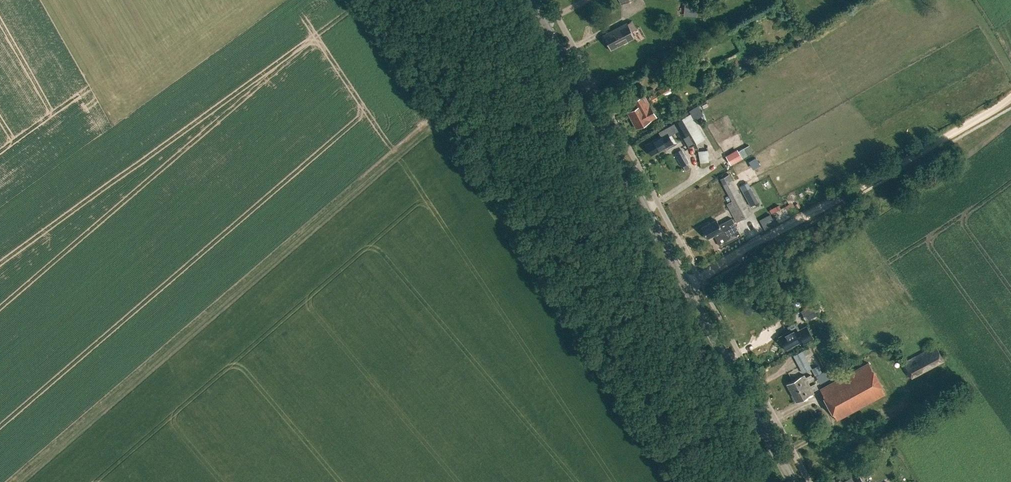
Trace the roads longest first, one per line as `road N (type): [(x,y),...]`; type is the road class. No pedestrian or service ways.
road 1 (track): [(675,481),(433,124),(15,481)]
road 2 (tertiary): [(793,481),(532,0)]
road 3 (track): [(1010,96),(699,278)]

